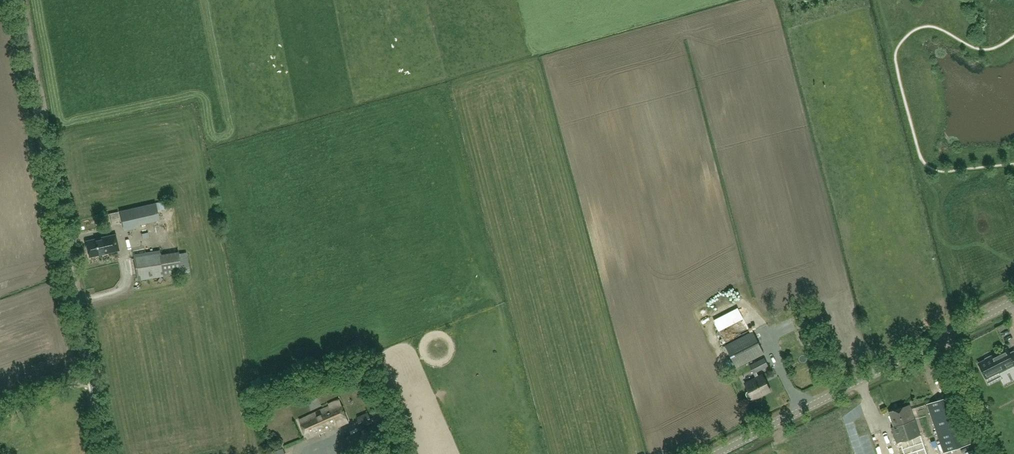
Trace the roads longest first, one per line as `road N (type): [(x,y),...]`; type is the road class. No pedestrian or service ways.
road 1 (unclassified): [(106,453),(20,0)]
road 2 (unclassified): [(717,453),(1013,301)]
road 3 (track): [(944,337),(985,453)]

